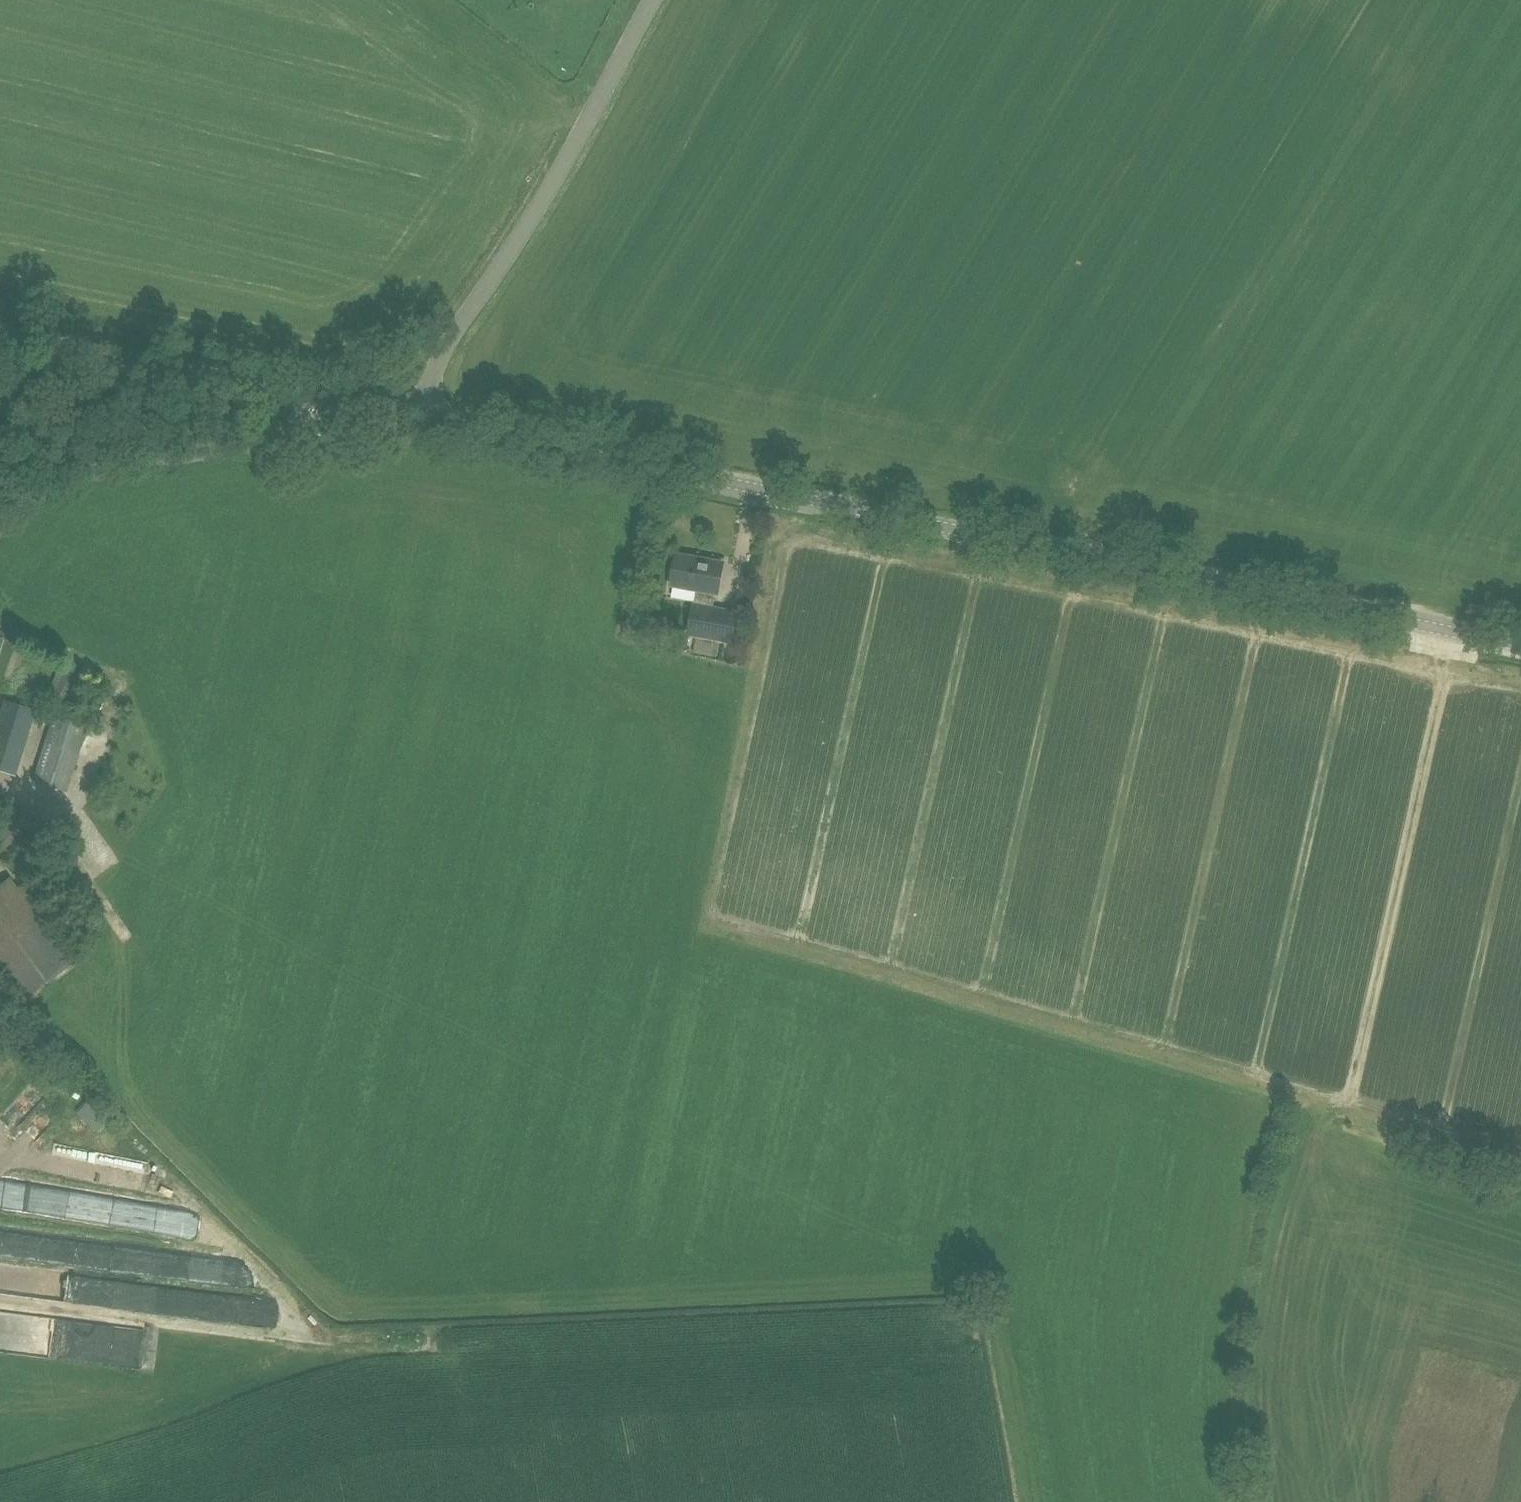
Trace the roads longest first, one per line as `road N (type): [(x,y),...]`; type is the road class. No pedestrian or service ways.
road 1 (unclassified): [(1520,638),(410,410)]
road 2 (unclassified): [(410,410),(575,153),(655,0)]
road 3 (unclassified): [(410,410),(0,330)]

